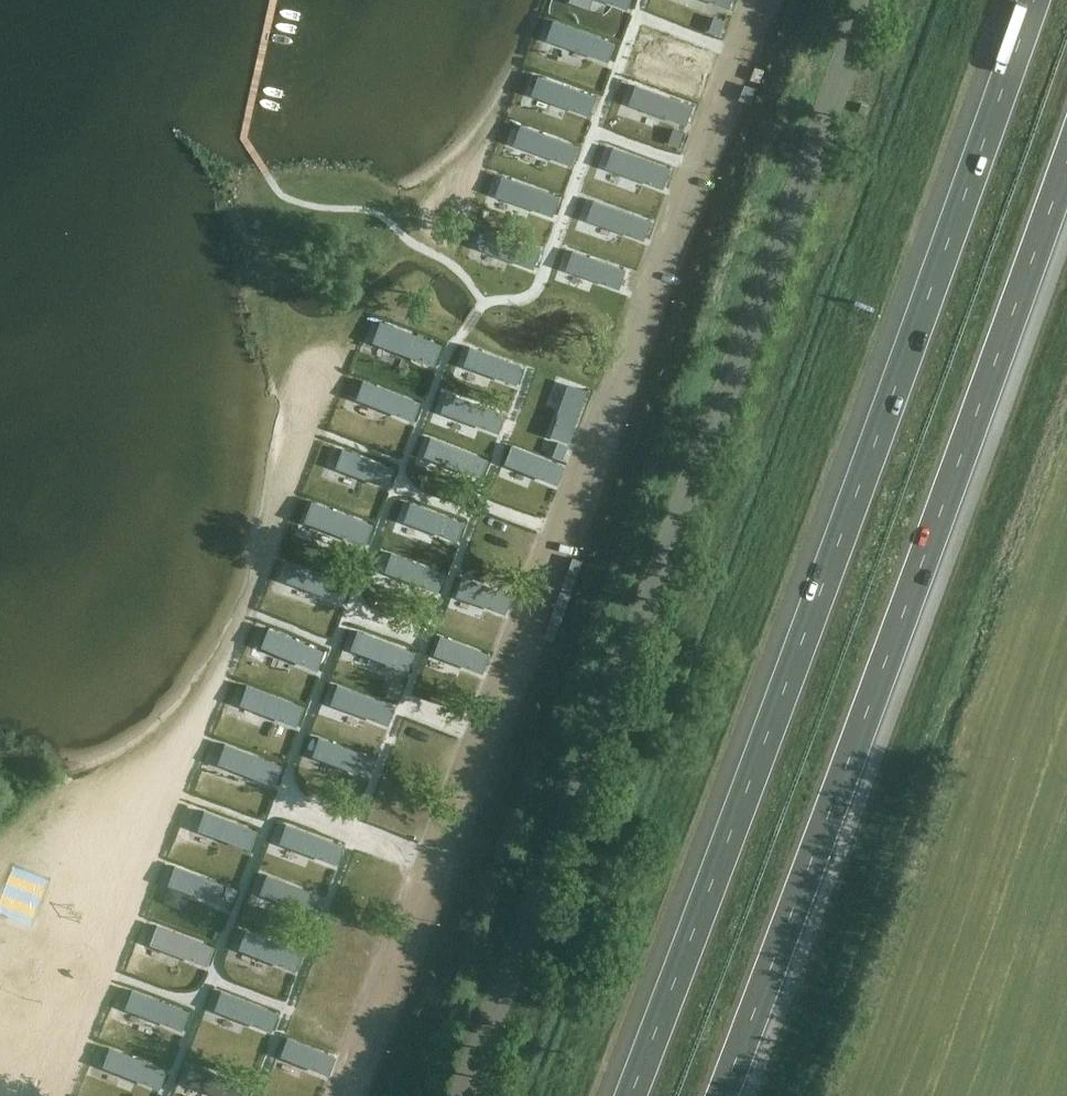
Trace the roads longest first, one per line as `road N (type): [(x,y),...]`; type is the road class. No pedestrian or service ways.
road 1 (motorway): [(1024,0),(876,432),(622,1095)]
road 2 (motorway): [(723,1095),(1066,160)]

